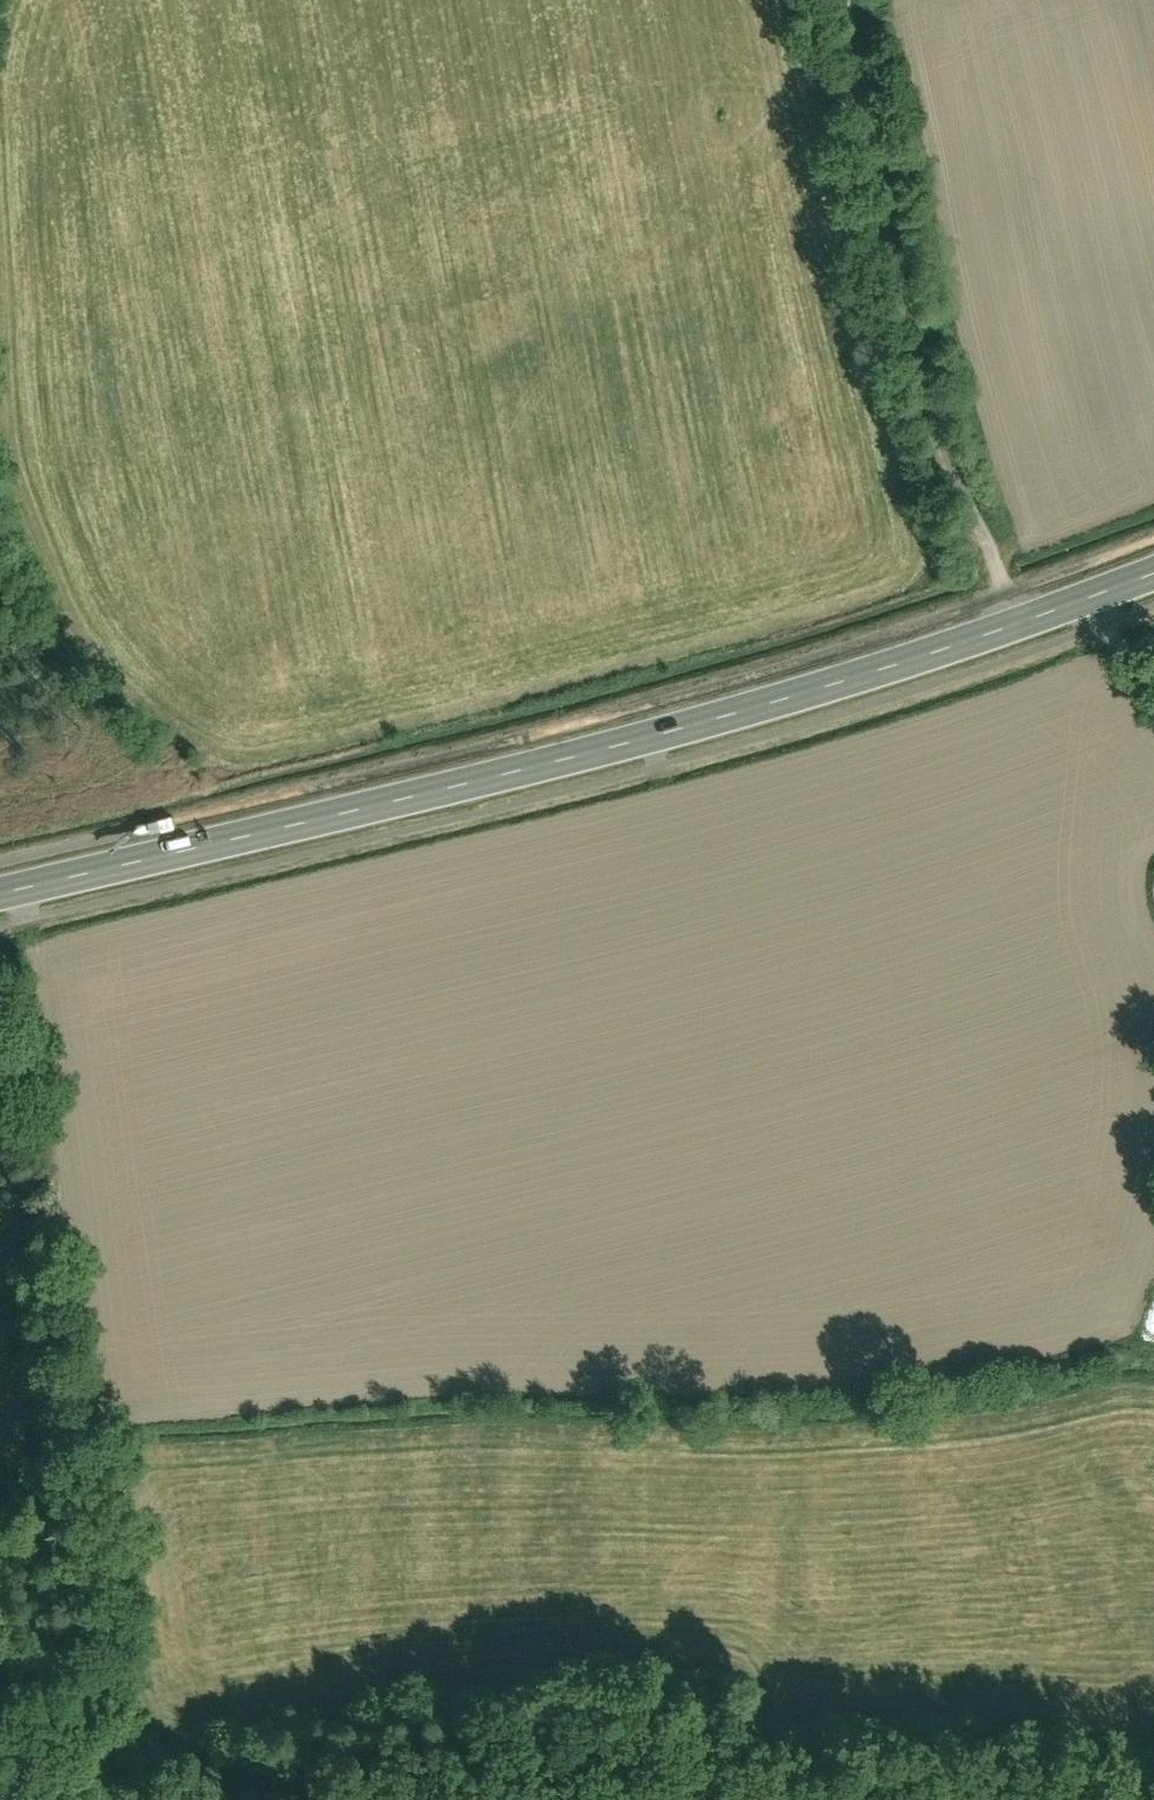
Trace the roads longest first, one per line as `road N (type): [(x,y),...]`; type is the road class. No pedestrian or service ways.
road 1 (secondary): [(1153,577),(1021,628),(674,735),(0,899)]
road 2 (track): [(1021,628),(933,405),(849,0)]

